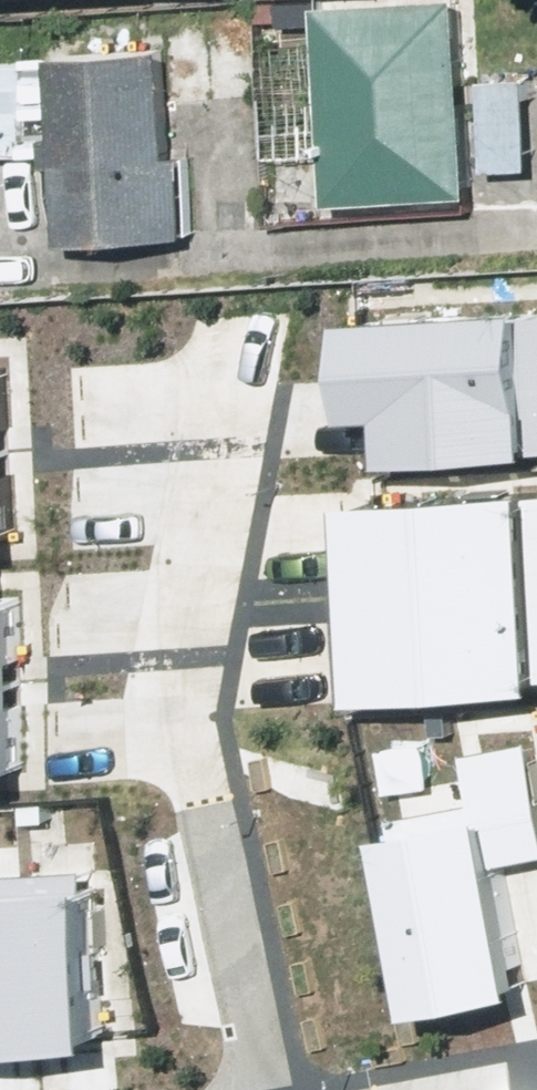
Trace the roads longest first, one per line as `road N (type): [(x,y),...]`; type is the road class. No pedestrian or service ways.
road 1 (residential): [(219,1089),(184,661),(260,337)]

